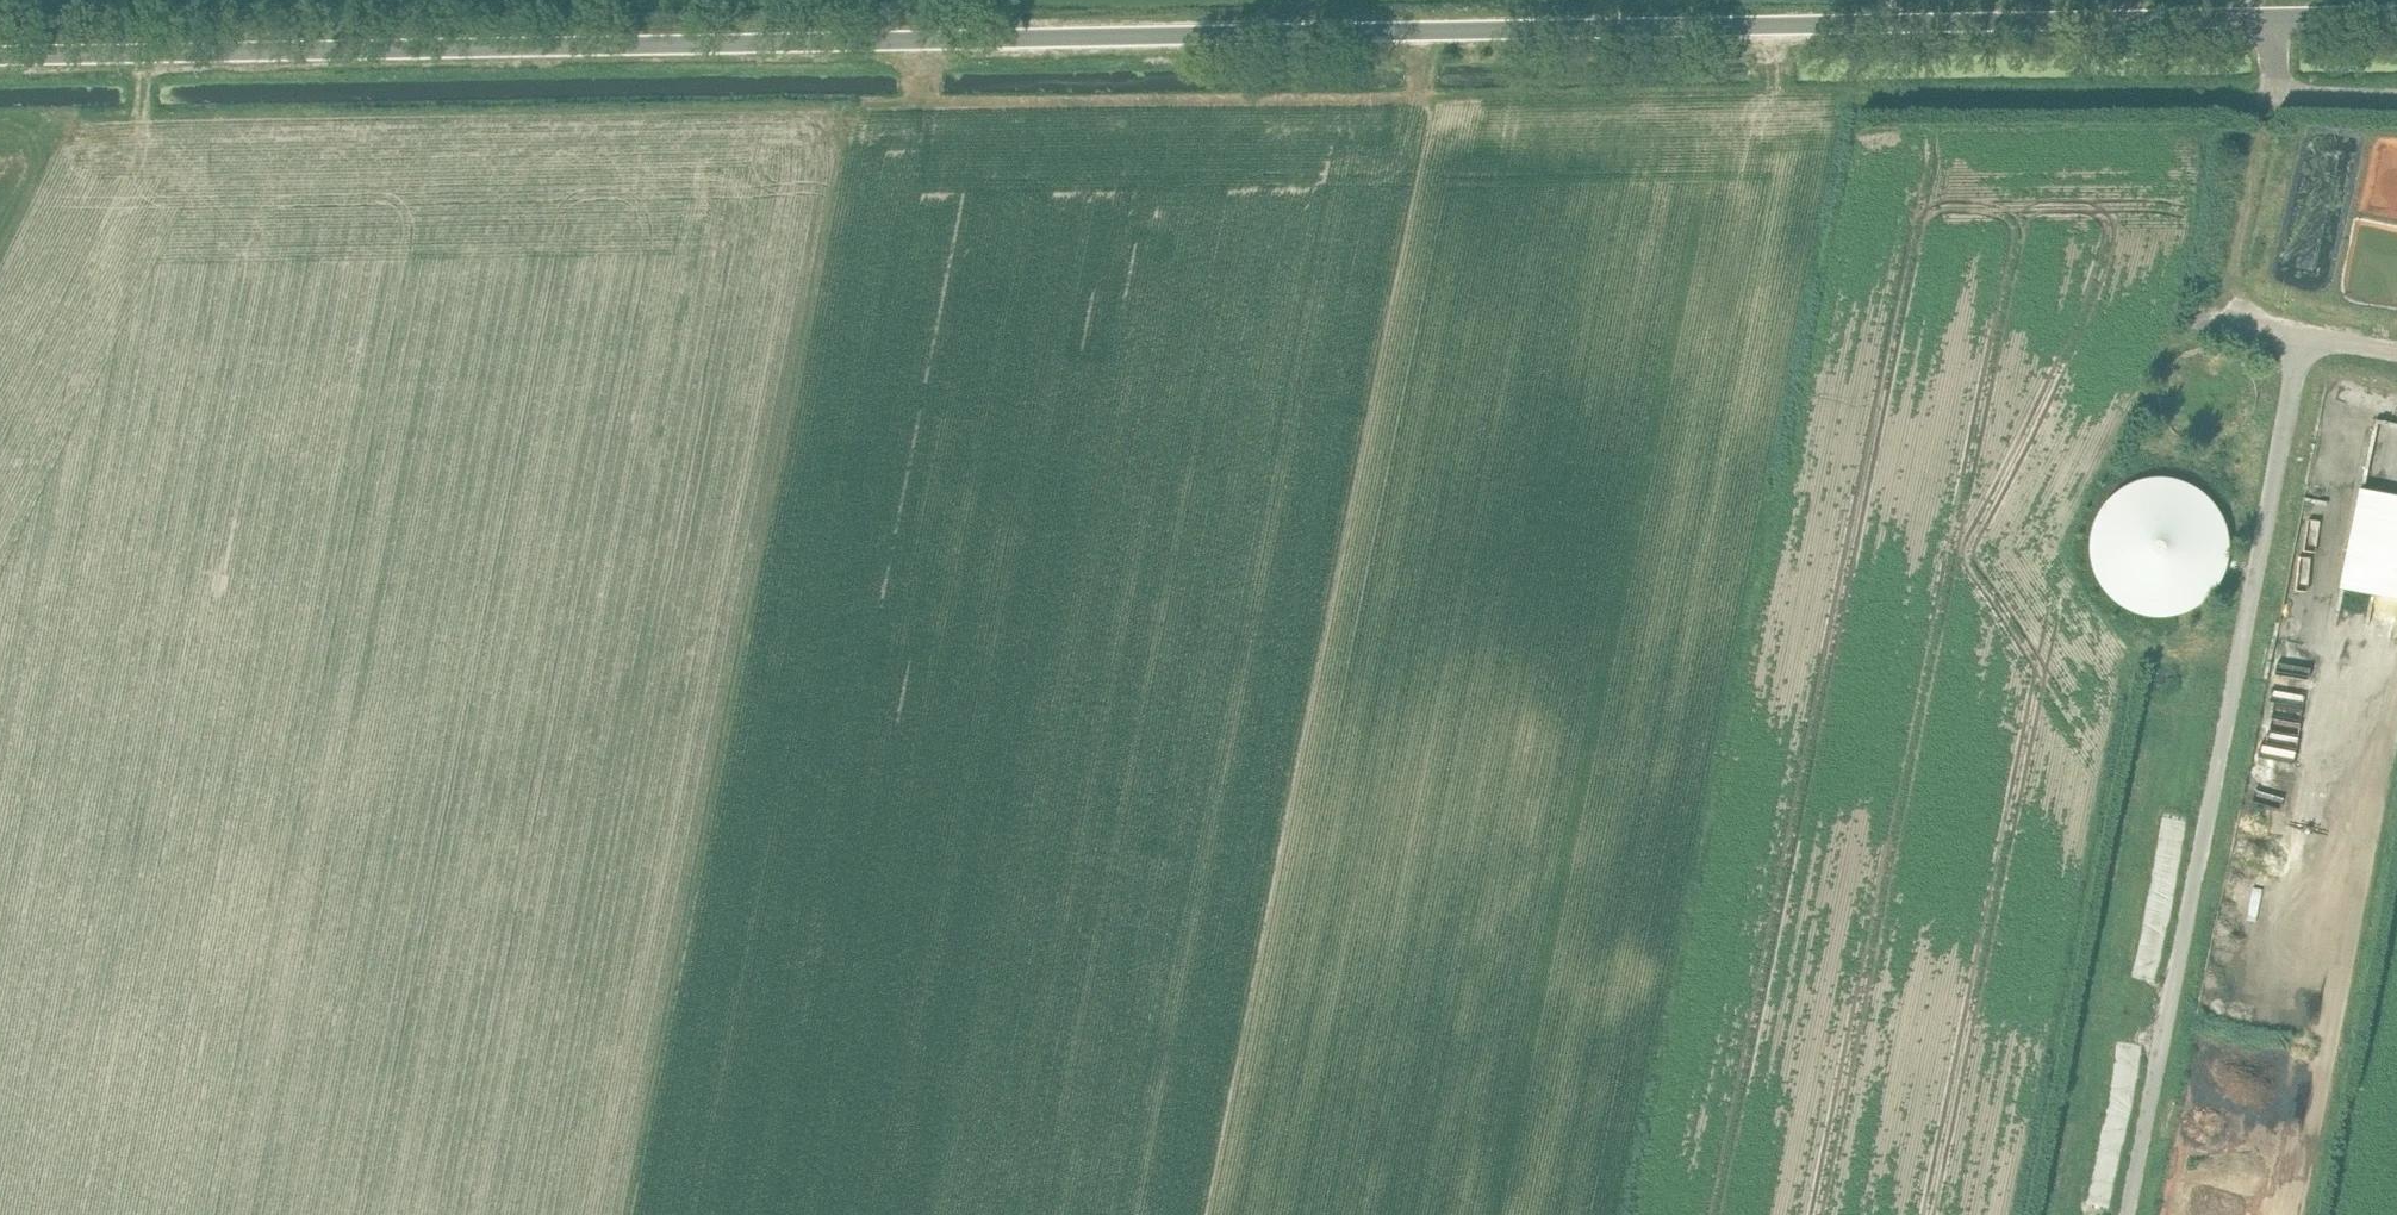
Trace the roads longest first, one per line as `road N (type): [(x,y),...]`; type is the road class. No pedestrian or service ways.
road 1 (unclassified): [(2396,14),(0,55)]
road 2 (track): [(2284,1214),(2396,692)]
road 3 (track): [(2235,318),(2233,282),(2275,70),(2273,17)]

